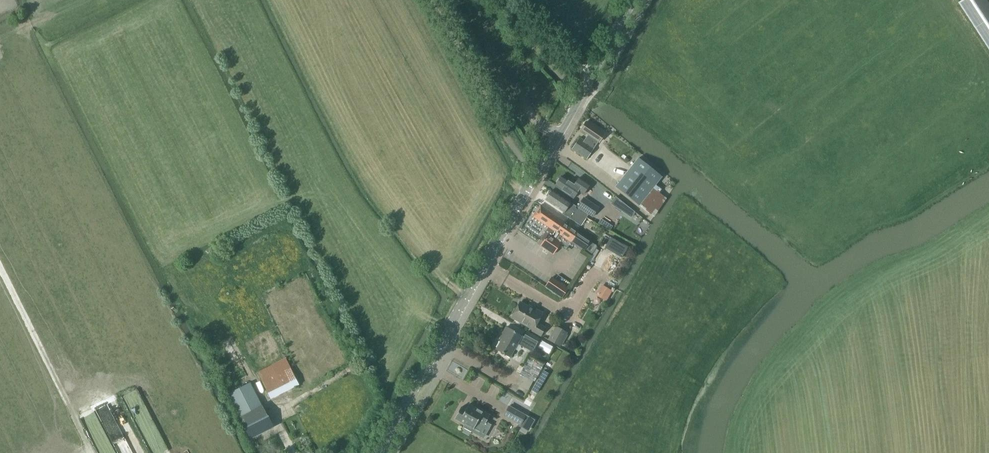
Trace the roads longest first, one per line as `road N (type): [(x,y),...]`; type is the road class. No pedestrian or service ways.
road 1 (tertiary): [(377,452),(633,0)]
road 2 (track): [(91,452),(0,270)]

